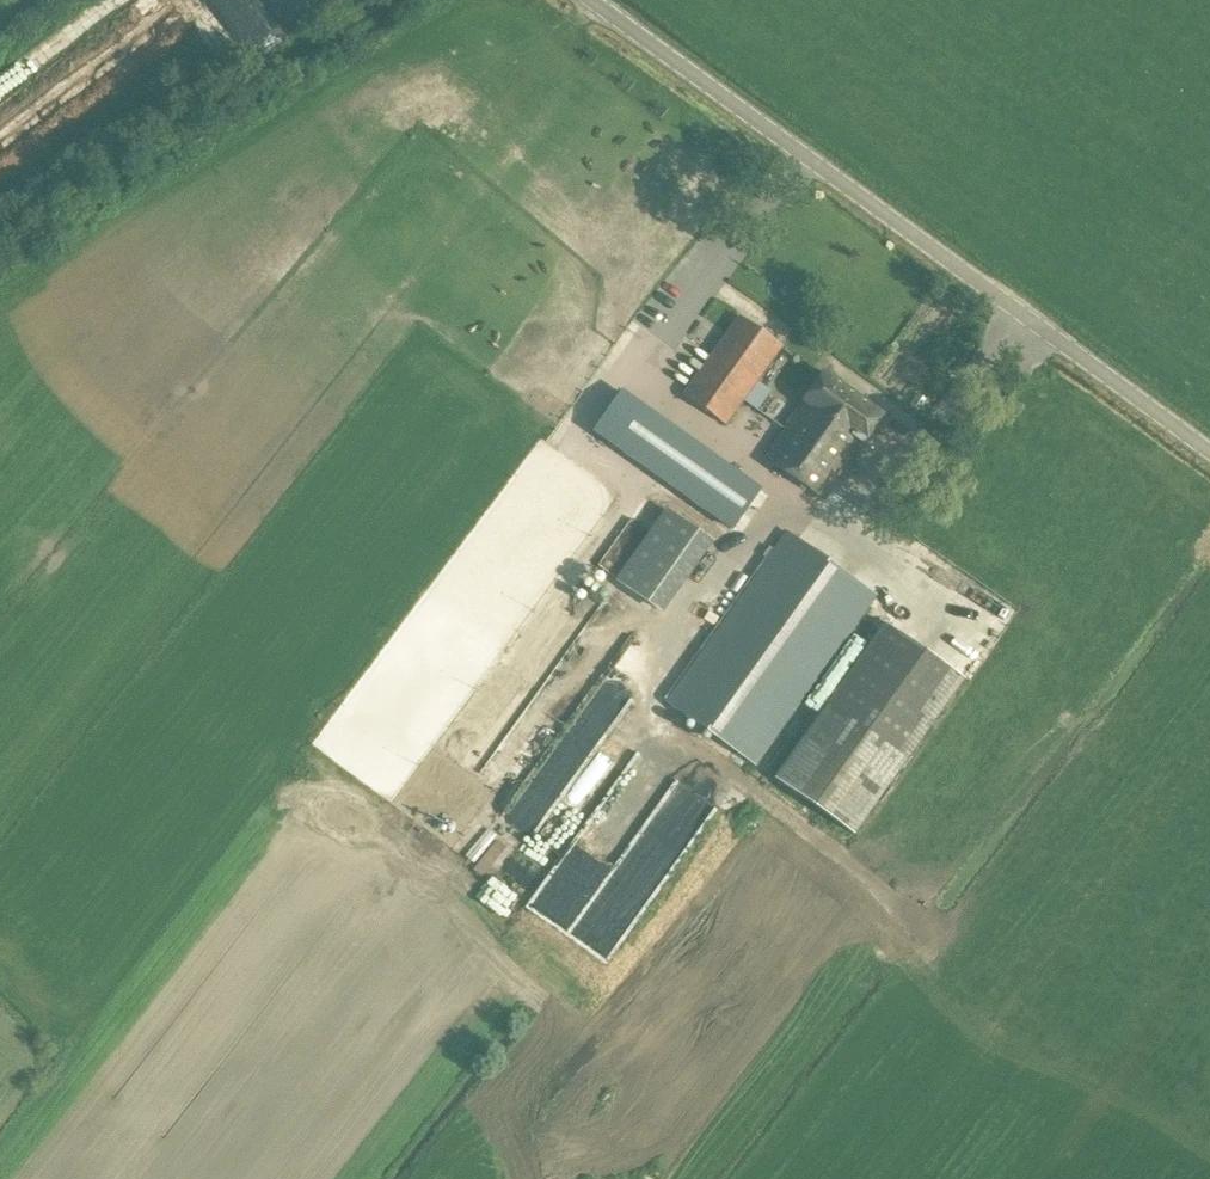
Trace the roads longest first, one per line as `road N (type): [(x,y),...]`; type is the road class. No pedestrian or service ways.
road 1 (tertiary): [(592,0),(1209,451)]
road 2 (track): [(371,0),(0,237)]
road 3 (track): [(0,143),(173,14),(177,0)]

